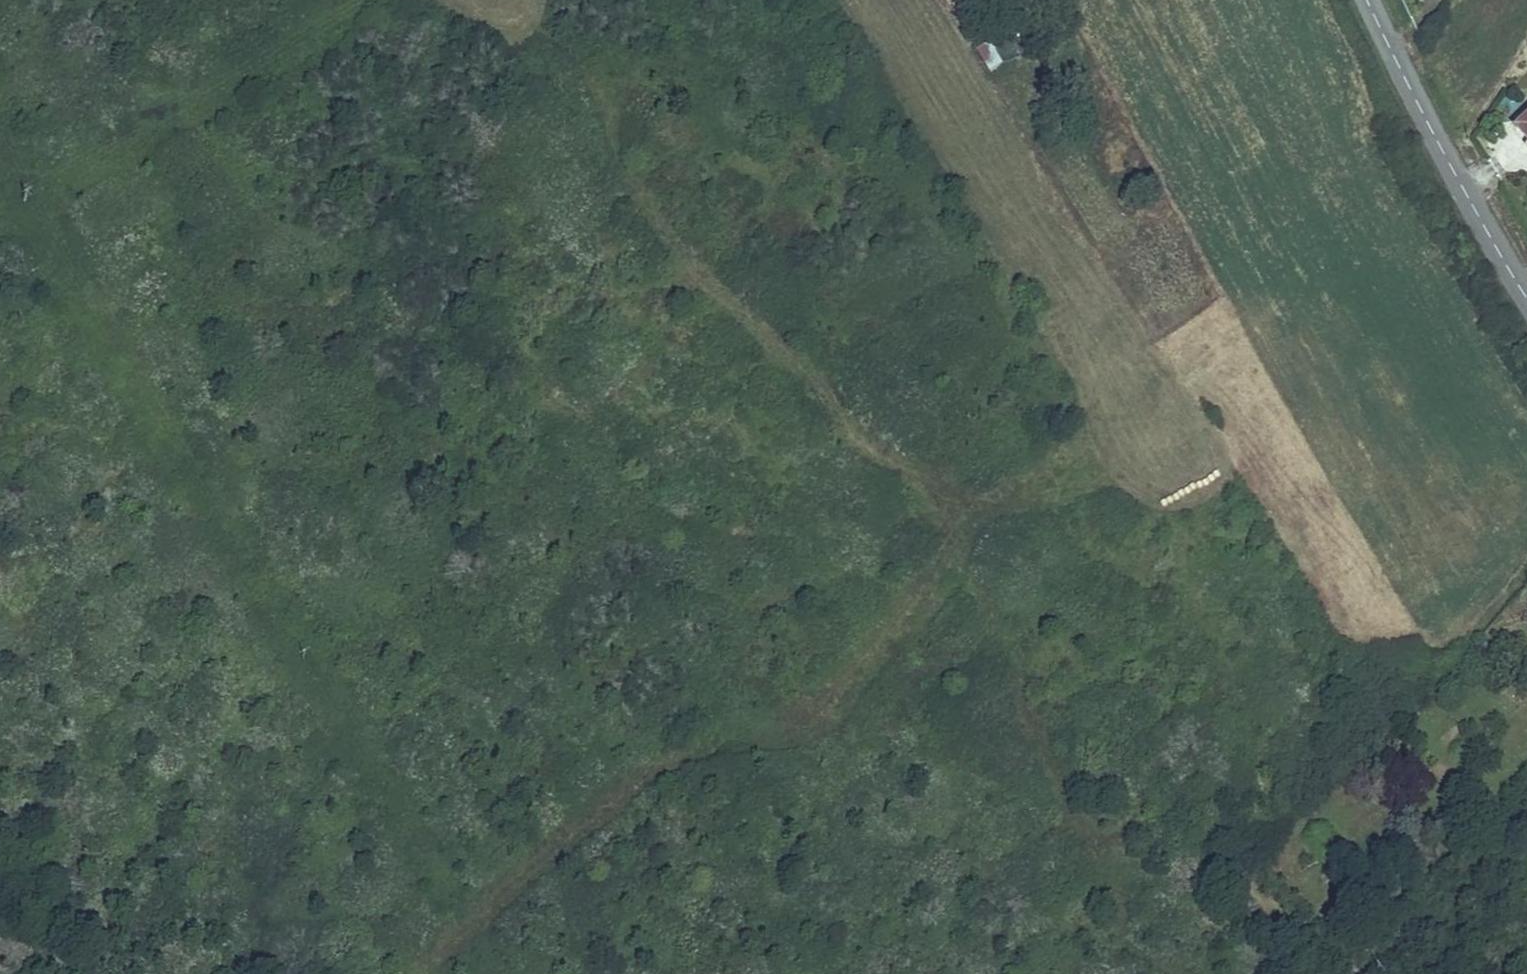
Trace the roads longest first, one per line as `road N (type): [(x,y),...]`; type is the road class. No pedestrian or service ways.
road 1 (tertiary): [(1371,0),(1422,109),(1526,291)]

